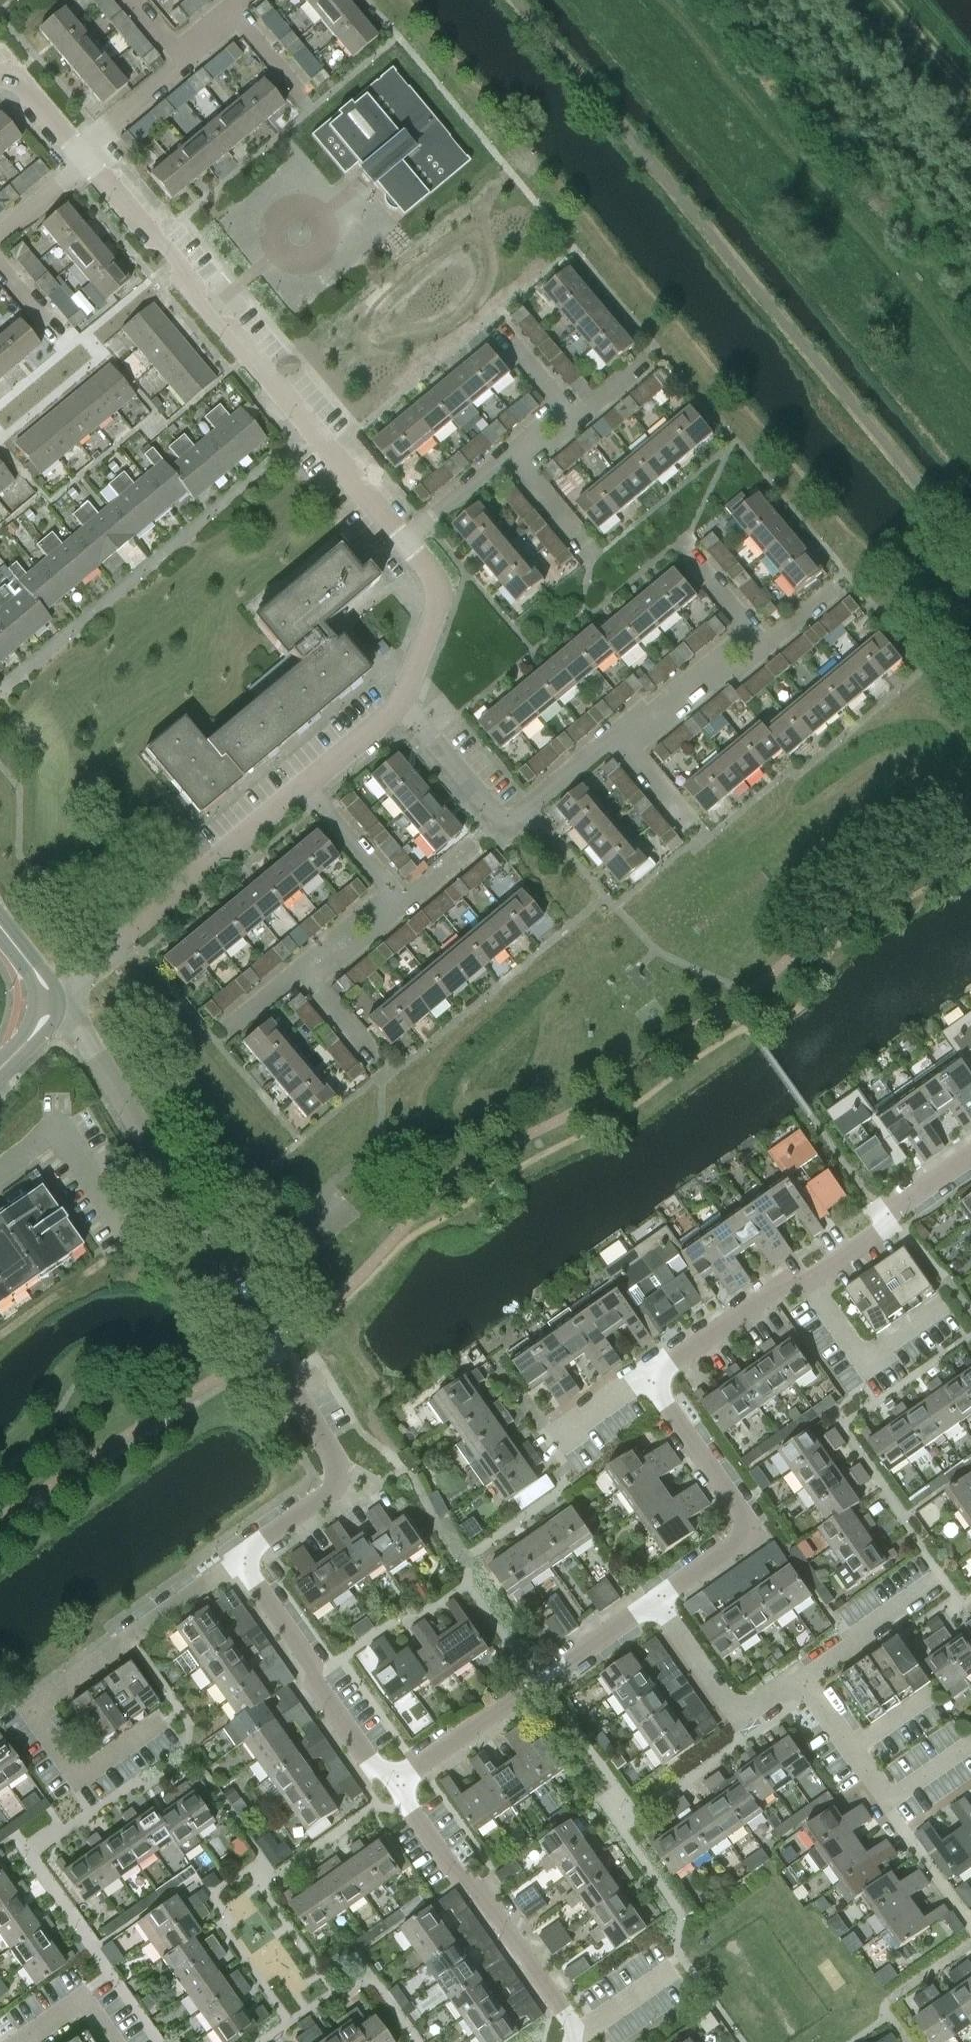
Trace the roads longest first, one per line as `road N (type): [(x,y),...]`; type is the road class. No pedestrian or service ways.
road 1 (residential): [(239,1557),(335,1487),(337,1463),(82,1032),(47,999)]
road 2 (residential): [(405,544),(80,154)]
road 3 (residential): [(160,1724),(79,1779),(31,1709),(239,1557)]
road 4 (residential): [(47,999),(306,784)]
road 5 (residential): [(396,1785),(656,1601)]
road 6 (residential): [(569,2041),(558,1997),(396,1785)]
road 7 (residential): [(656,1601),(754,1532),(651,1377)]
road 8 (residential): [(401,702),(507,819),(616,734)]
road 9 (residential): [(396,1785),(367,1760),(316,1686),(310,1660),(239,1557)]
road 10 (residential): [(803,1680),(737,1715),(656,1601)]
road 11 (residential): [(970,1156),(808,1280)]
road 12 (residential): [(808,1280),(866,1361),(940,1309)]
road 13 (residential): [(808,1280),(651,1377)]
road 14 (residential): [(401,702),(431,638),(438,594),(405,544)]
road 15 (residential): [(616,734),(753,629)]
road 16 (residential): [(803,1680),(936,1579)]
road 17 (residential): [(406,902),(306,784)]
road 18 (residential): [(80,154),(183,58)]
road 19 (residential): [(405,544),(507,456)]
road 20 (residential): [(590,553),(507,456)]
road 21 (residential): [(302,973),(406,902)]
road 22 (residential): [(306,784),(401,702)]

